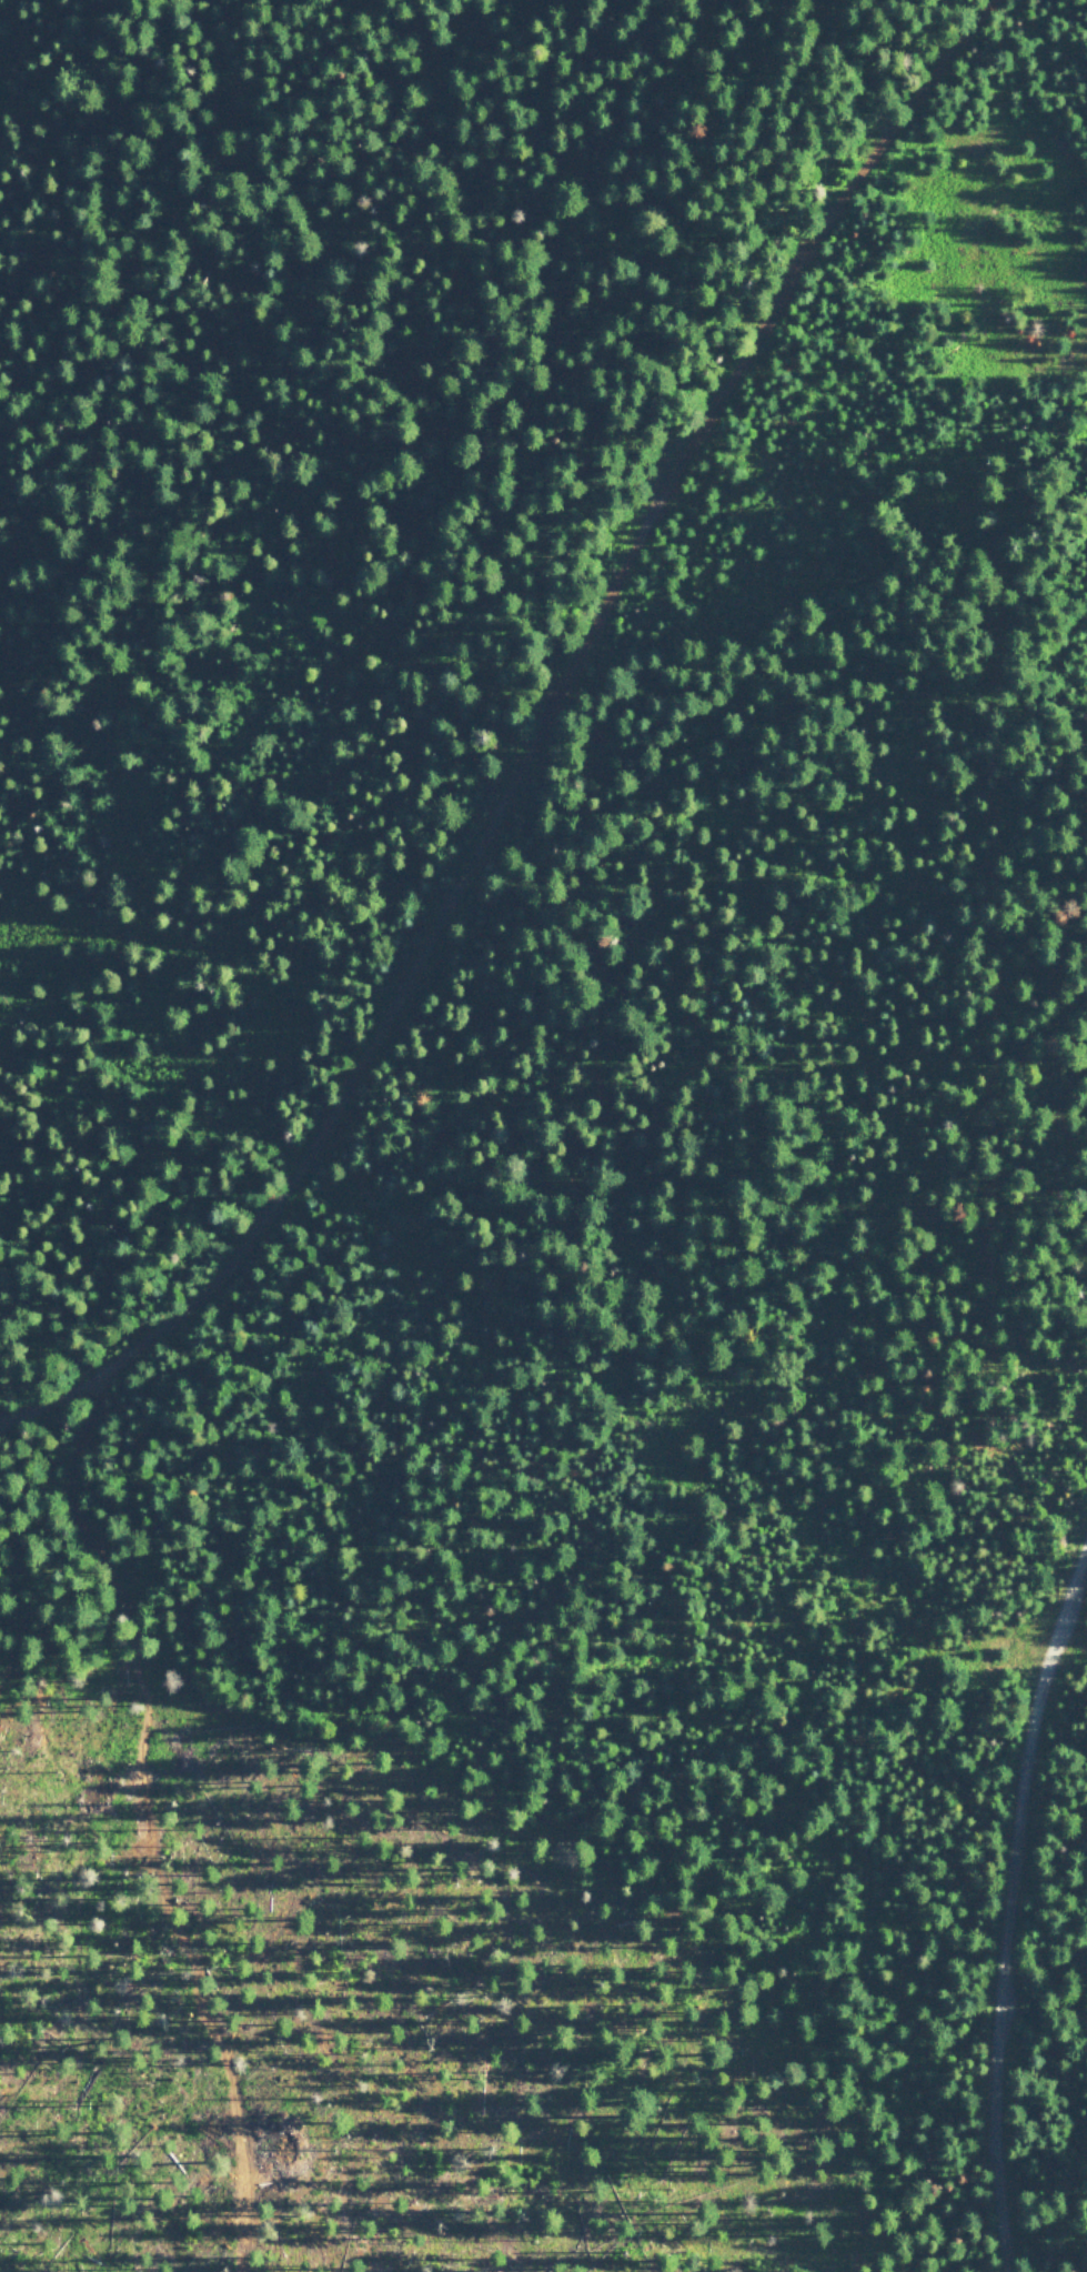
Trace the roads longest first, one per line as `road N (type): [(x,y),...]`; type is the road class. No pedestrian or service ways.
road 1 (track): [(0,1428),(57,1406),(211,1300),(319,1172),(463,897),(555,750),(651,513),(781,281),(995,0)]
road 2 (track): [(1021,2271),(987,2084),(1031,1701),(1086,1524)]

